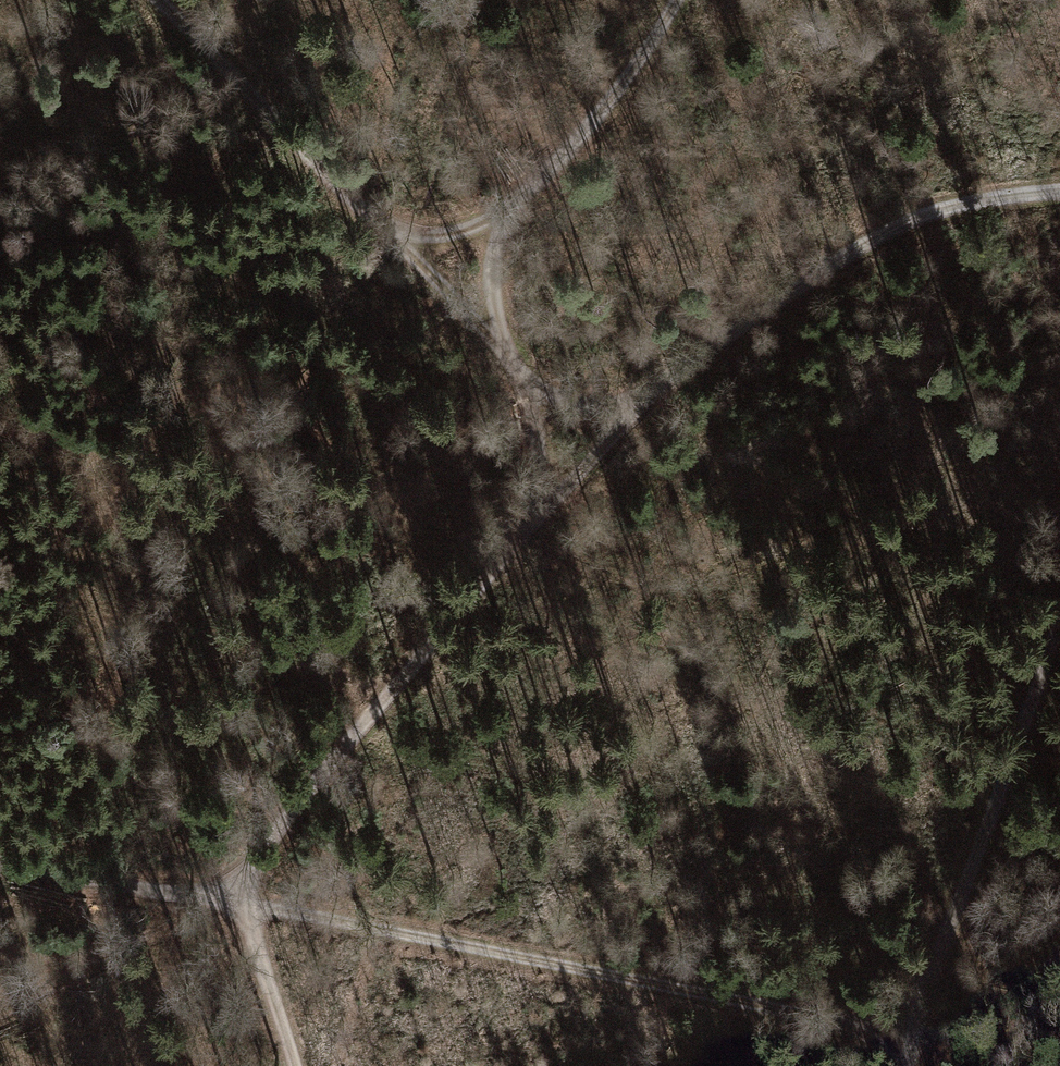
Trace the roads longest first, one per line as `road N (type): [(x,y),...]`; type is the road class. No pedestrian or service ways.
road 1 (track): [(294,1065),(245,901),(253,865),(319,770),(546,498),(629,410),(875,230),(1059,185)]
road 2 (track): [(911,1039),(0,859)]
road 3 (track): [(546,498),(533,399),(486,335),(156,0)]
road 4 (track): [(910,1065),(911,1039),(1059,596)]
road 5 (track): [(501,223),(619,90),(675,0)]
road 6 (track): [(486,335),(501,223),(391,237)]

